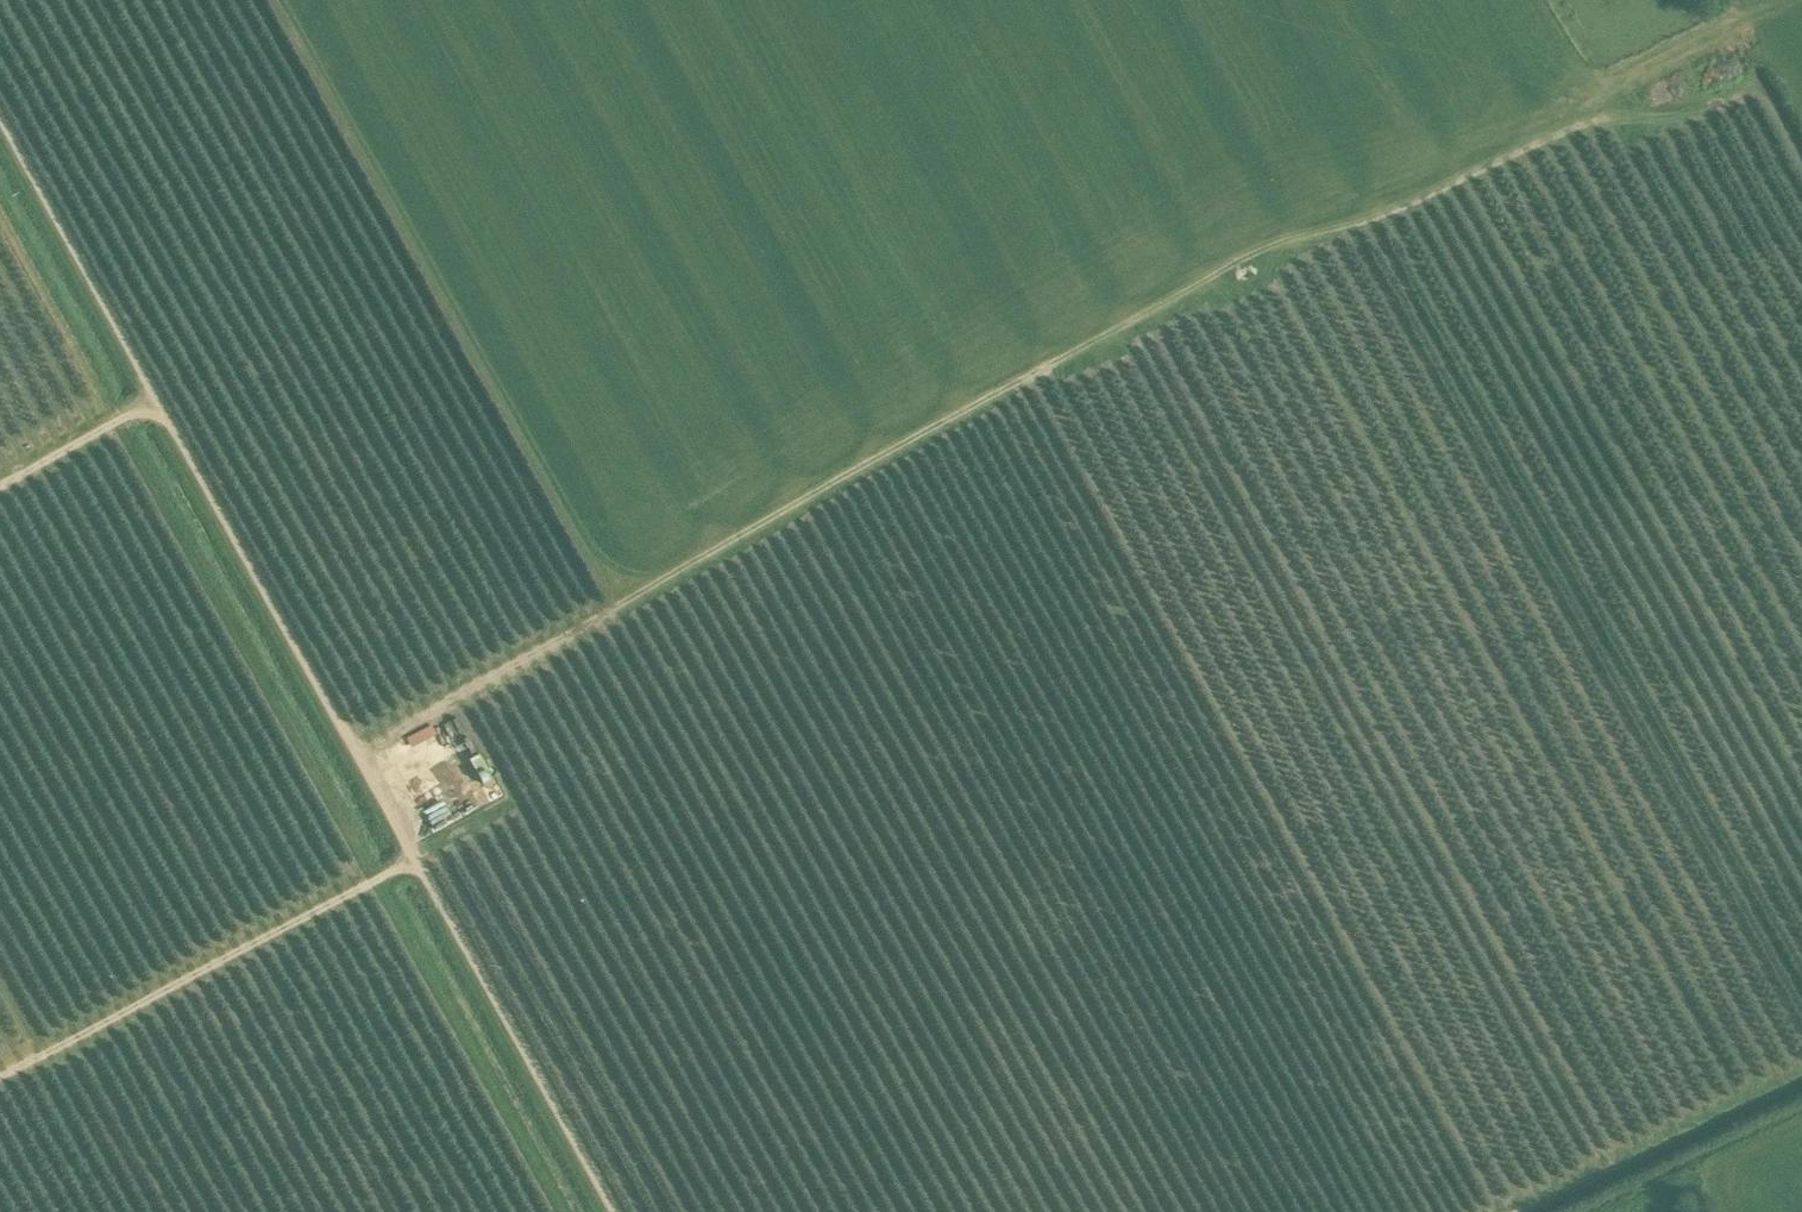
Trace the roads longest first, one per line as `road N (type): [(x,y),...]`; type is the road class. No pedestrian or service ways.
road 1 (track): [(358,755),(803,497),(1256,252),(1380,214),(1573,125),(1750,17),(1801,10)]
road 2 (track): [(0,122),(614,1211)]
road 3 (track): [(416,860),(0,1082)]

